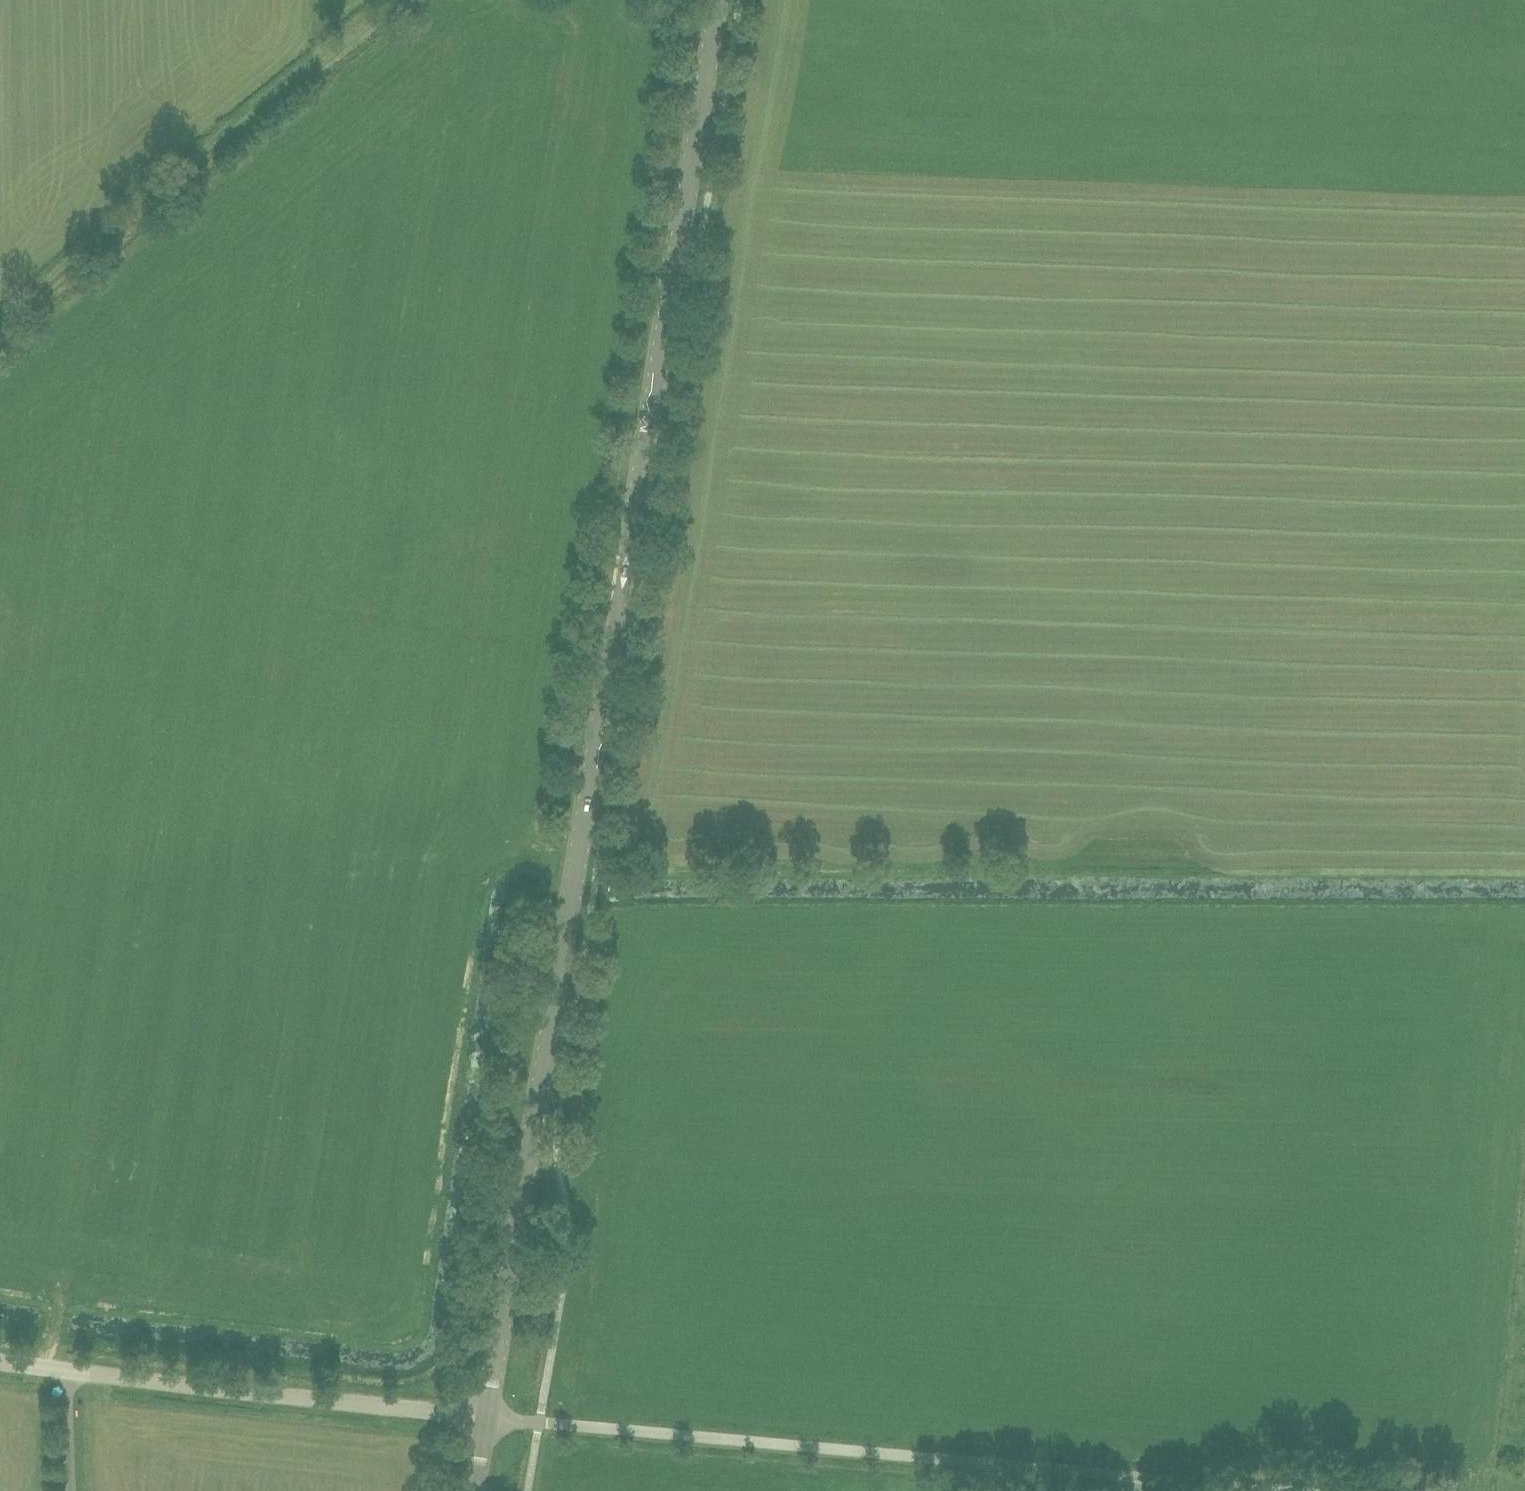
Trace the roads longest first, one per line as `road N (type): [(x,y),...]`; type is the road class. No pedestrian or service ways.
road 1 (tertiary): [(484,1417),(542,1016),(713,0)]
road 2 (unclassified): [(1289,1490),(484,1417)]
road 3 (unclassified): [(0,1362),(484,1417)]

